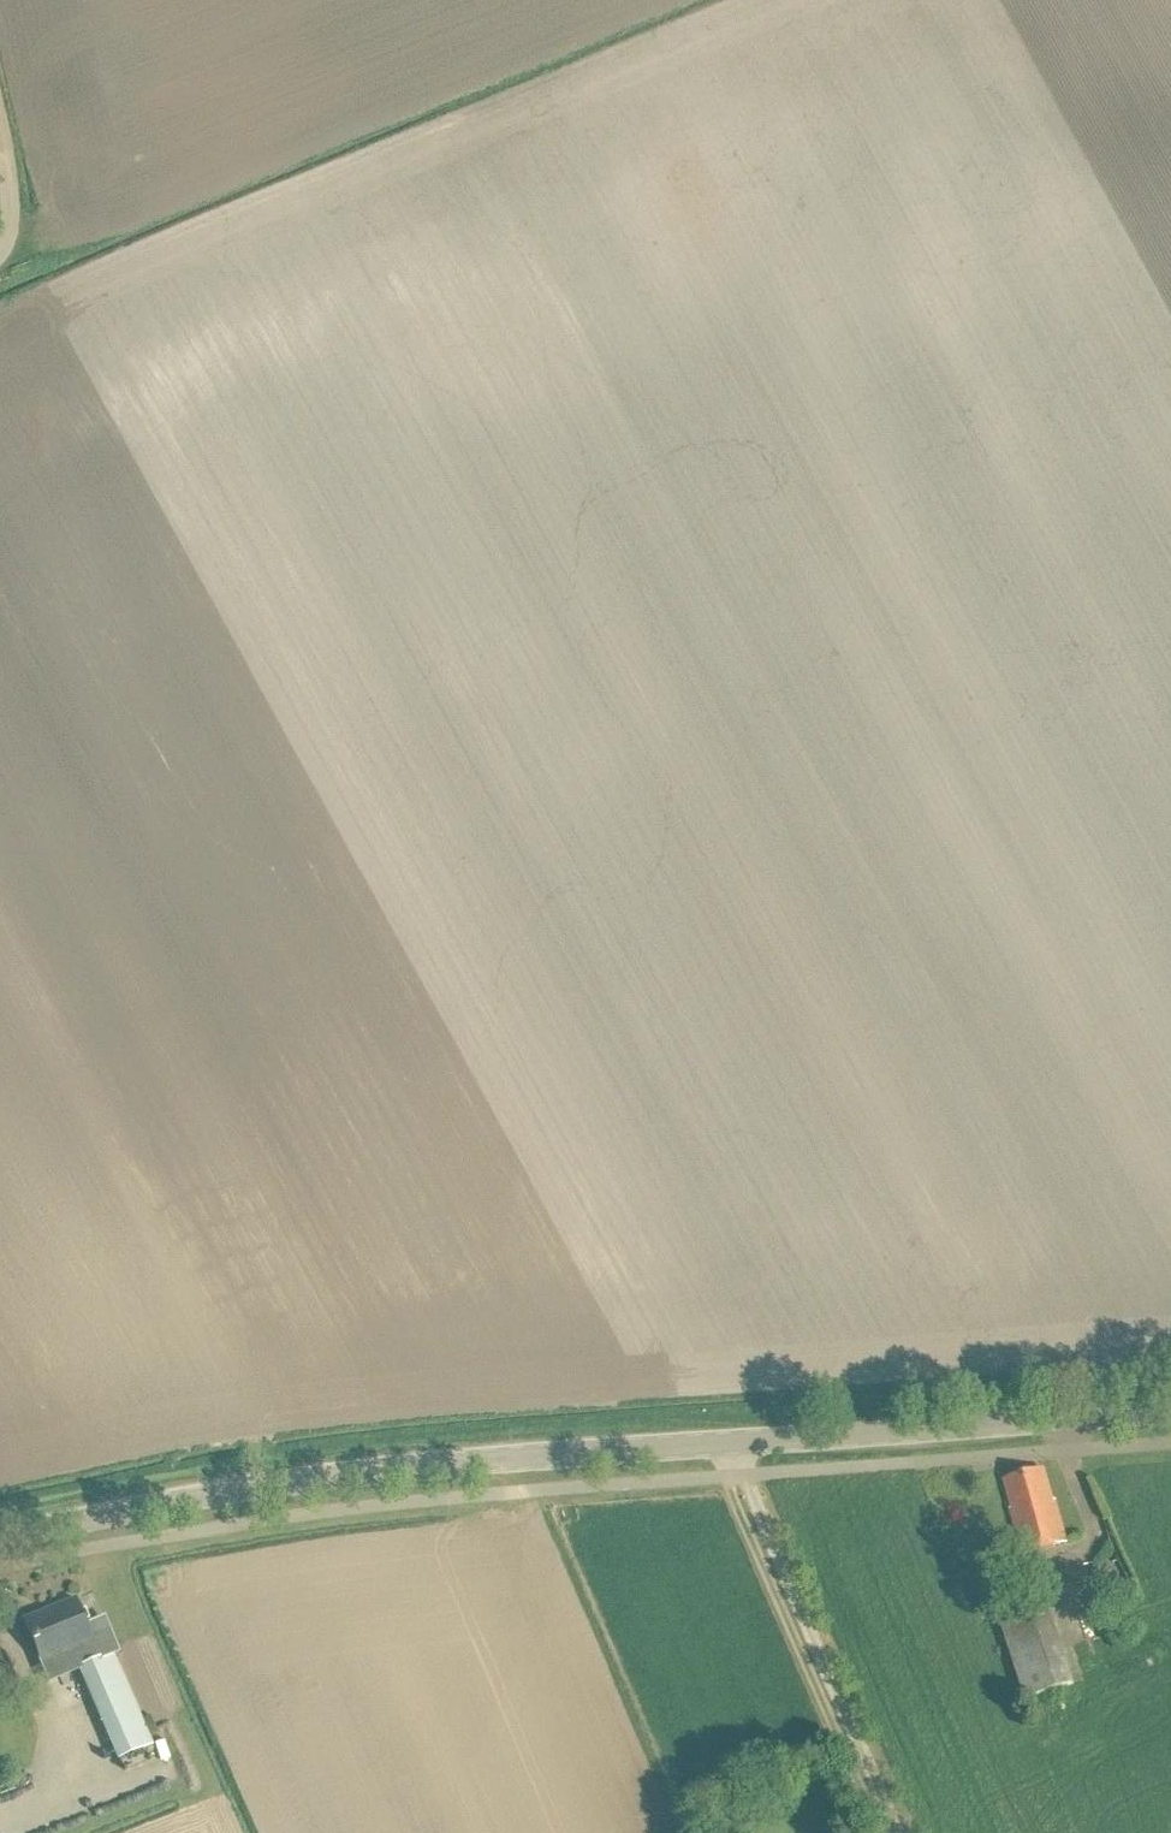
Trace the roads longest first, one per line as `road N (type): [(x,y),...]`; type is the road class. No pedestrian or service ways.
road 1 (secondary): [(0,1543),(214,1496),(632,1449),(1170,1417)]

